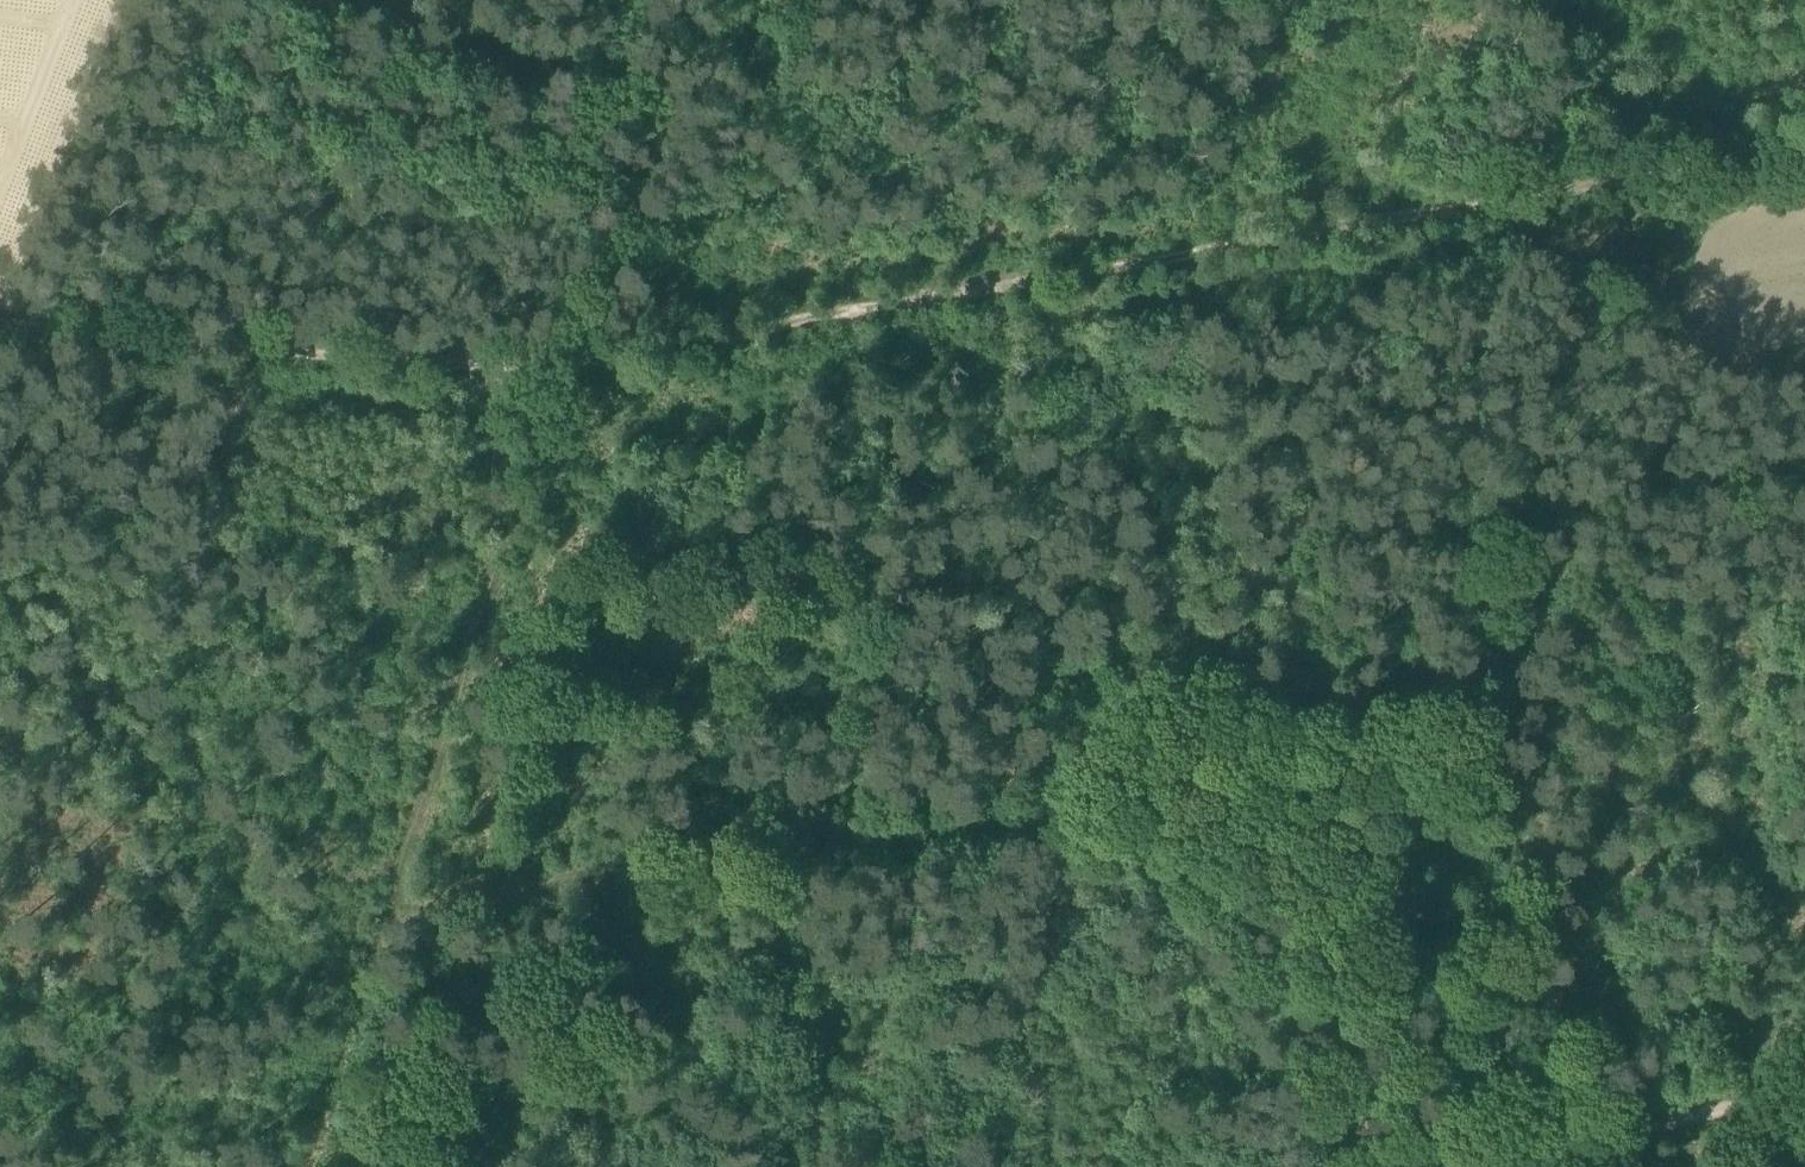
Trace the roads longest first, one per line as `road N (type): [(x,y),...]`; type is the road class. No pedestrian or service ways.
road 1 (track): [(0,313),(561,365),(1804,138)]
road 2 (track): [(1523,1166),(1804,1089)]

